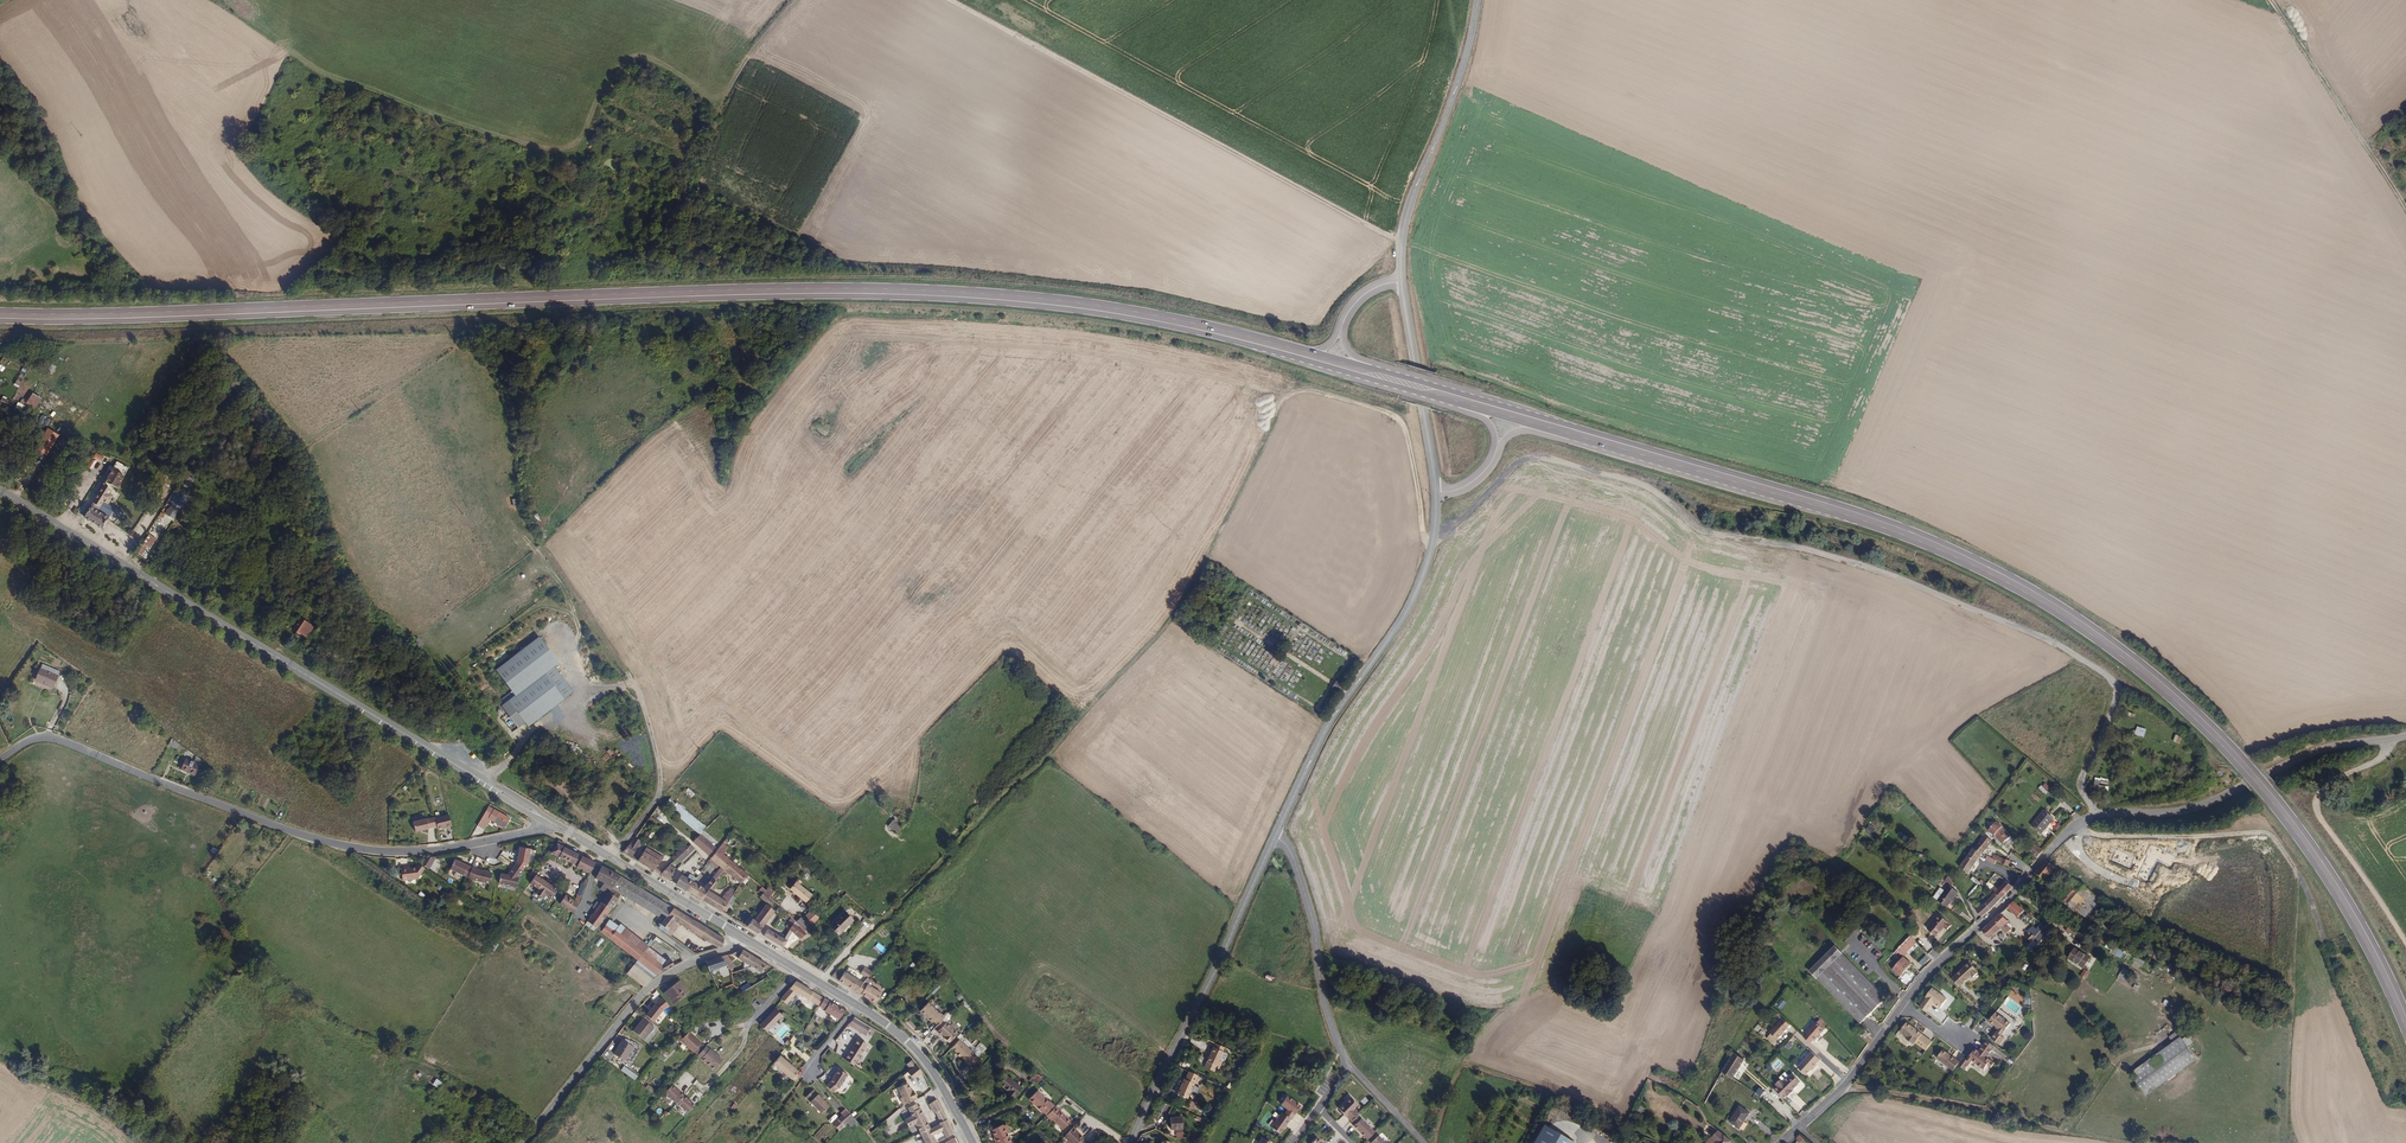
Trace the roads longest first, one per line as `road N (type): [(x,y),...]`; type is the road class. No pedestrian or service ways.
road 1 (primary): [(1309,356),(1094,307),(879,291),(0,316)]
road 2 (primary): [(2405,1020),(2368,940),(2297,830),(2215,734),(2105,640),(2013,581),(1922,538),(1576,432)]
road 3 (track): [(1432,541),(1516,464),(1537,456),(1654,486),(1707,532),(1811,549),(1907,578),(2048,641),(2125,687),(2087,790),(2102,816)]
road 4 (track): [(884,921),(1164,628),(1285,398)]
road 5 (tertiary): [(550,822),(0,492)]
road 6 (residential): [(550,822),(447,851),(363,850),(280,827),(63,741),(35,739),(0,761)]
road 7 (track): [(1401,243),(950,0)]
road 8 (tertiary): [(1275,837),(1329,724),(1415,594),(1432,545),(1436,492)]
road 9 (tertiary): [(1130,1142),(1275,837)]
road 10 (unclassified): [(2102,816),(2206,805),(2308,755),(2405,736)]
road 11 (tertiary): [(973,1142),(933,1071),(903,1036),(743,937)]
road 12 (track): [(614,859),(658,799),(645,705),(637,683),(582,690),(559,635)]
road 13 (tertiary): [(524,1142),(640,997),(743,937)]
road 14 (tertiary): [(1401,280),(1408,210),(1462,71),(1477,0)]
road 15 (track): [(1843,1087),(2128,1142)]
road 16 (residential): [(1275,837),(1290,850),(1311,912),(1321,986),(1344,1058),(1320,1106)]
road 17 (track): [(2286,1142),(2294,865)]
road 18 (residential): [(1902,1004),(2065,834),(2102,816)]
road 19 (track): [(2405,944),(2315,805),(2335,780),(2384,755),(2387,739)]
road 20 (track): [(1432,543),(1422,532),(1401,423),(1314,392),(1285,398)]
road 21 (track): [(2405,209),(2274,0)]
road 22 (track): [(2075,826),(2120,838),(2261,833),(2294,865)]
road 23 (tertiary): [(743,937),(550,822)]
road 24 (tertiary): [(1436,492),(1401,280)]
road 25 (track): [(656,58),(703,96),(720,99),(795,0)]
road 26 (residential): [(1780,1142),(1843,1087),(1902,1004)]
road 27 (track): [(569,659),(578,637),(575,615),(543,607),(467,658)]
road 28 (primary): [(1576,432),(1458,398)]

